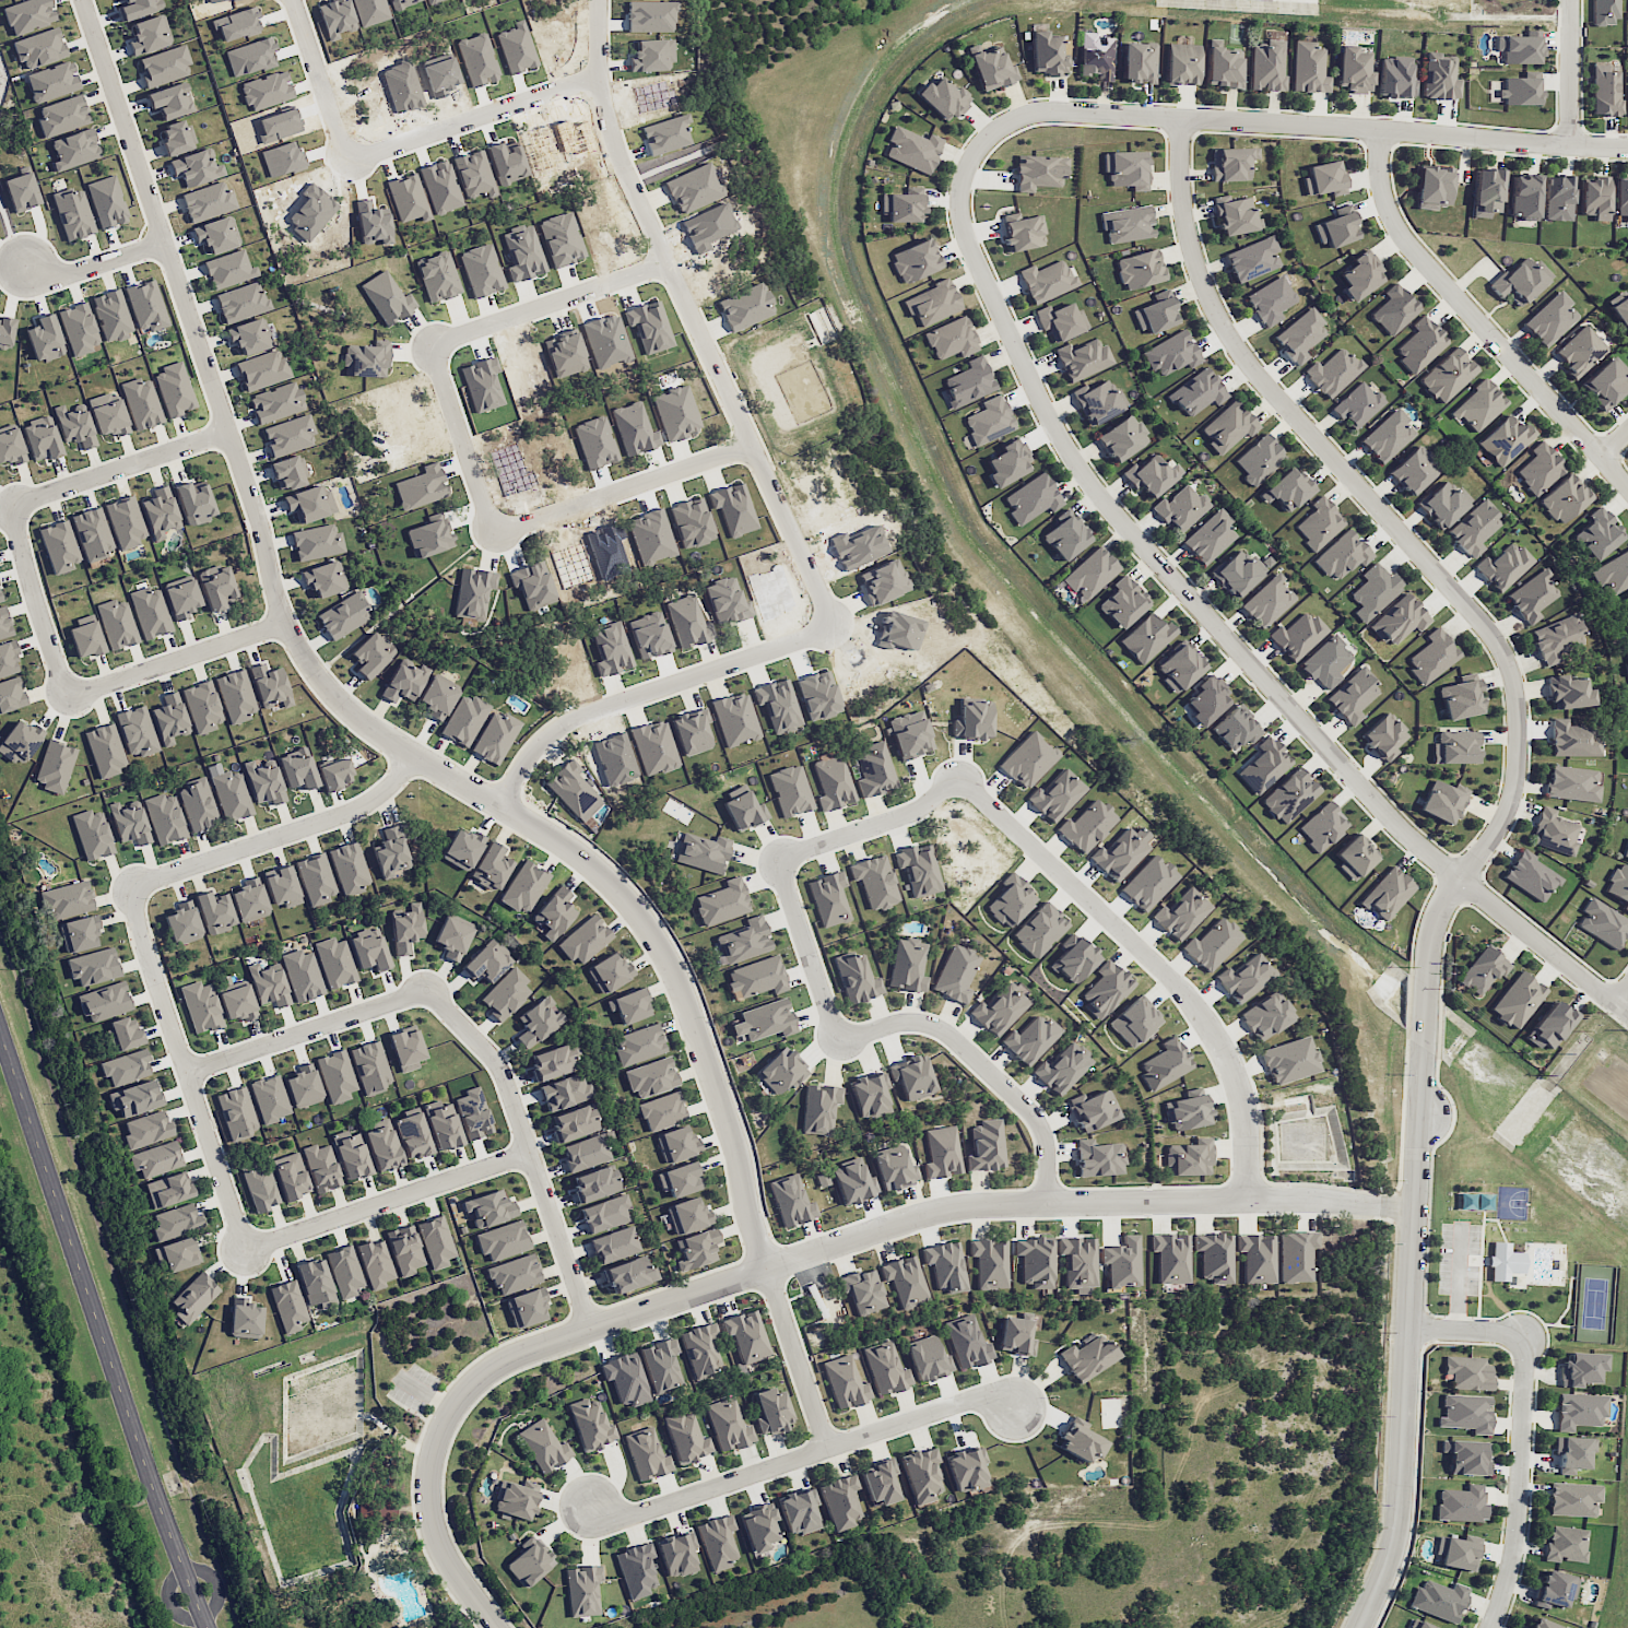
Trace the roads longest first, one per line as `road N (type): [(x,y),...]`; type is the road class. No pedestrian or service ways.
road 1 (residential): [(1627,147),(1058,111),(996,130),(977,150),(959,201),(962,227),(1080,471),(1392,821),(1627,1016)]
road 2 (residential): [(82,0),(302,656),(366,723),(567,846),(647,930),(672,972),(830,1446)]
road 3 (residential): [(1359,1627),(1390,1561),(1399,1517),(1431,937),(1514,795),(1513,680),(1494,636),(1232,344),(1195,264),(1180,119)]
road 4 (residential): [(494,1627),(437,1543),(425,1476),(450,1404),(493,1360),(946,1206),(1383,1204)]
road 5 (residential): [(833,625),(625,168),(602,104),(595,0)]
road 6 (residential): [(207,1627),(0,1033)]
road 7 (residential): [(955,775),(1144,947),(1207,1021),(1240,1105),(1248,1200)]
road 8 (residential): [(1017,1405),(972,1397),(630,1514),(588,1503)]
road 9 (residential): [(1627,487),(1408,246),(1382,196),(1382,131)]
road 10 (residential): [(1408,1330),(1524,1335),(1517,1537),(1488,1627)]
road 11 (residential): [(498,804),(535,746),(576,716),(833,625)]
road 12 (residential): [(428,989),(503,1073),(590,1324)]
road 13 (residential): [(244,1247),(128,887)]
road 14 (residential): [(414,754),(374,800),(128,887)]
road 15 (residential): [(1045,1202),(1043,1136),(1034,1117),(945,1029),(901,1021),(839,1039)]
road 16 (residential): [(529,1153),(244,1247)]
road 17 (residential): [(493,530),(751,445)]
road 18 (residential): [(346,161),(598,73)]
road 19 (residential): [(185,1067),(428,989)]
road 20 (residential): [(668,262),(432,341)]
road 21 (residential): [(67,698),(285,623)]
road 22 (residential): [(10,506),(223,430)]
road 23 (residential): [(10,506),(67,698)]
road 24 (residential): [(955,775),(912,811),(776,857)]
road 25 (residential): [(432,341),(493,530)]
road 26 (residential): [(839,1039),(776,857)]
road 27 (residential): [(287,0),(346,161)]
road 28 (residential): [(1569,146),(1569,0)]
road 29 (residential): [(23,264),(75,271),(163,241)]

